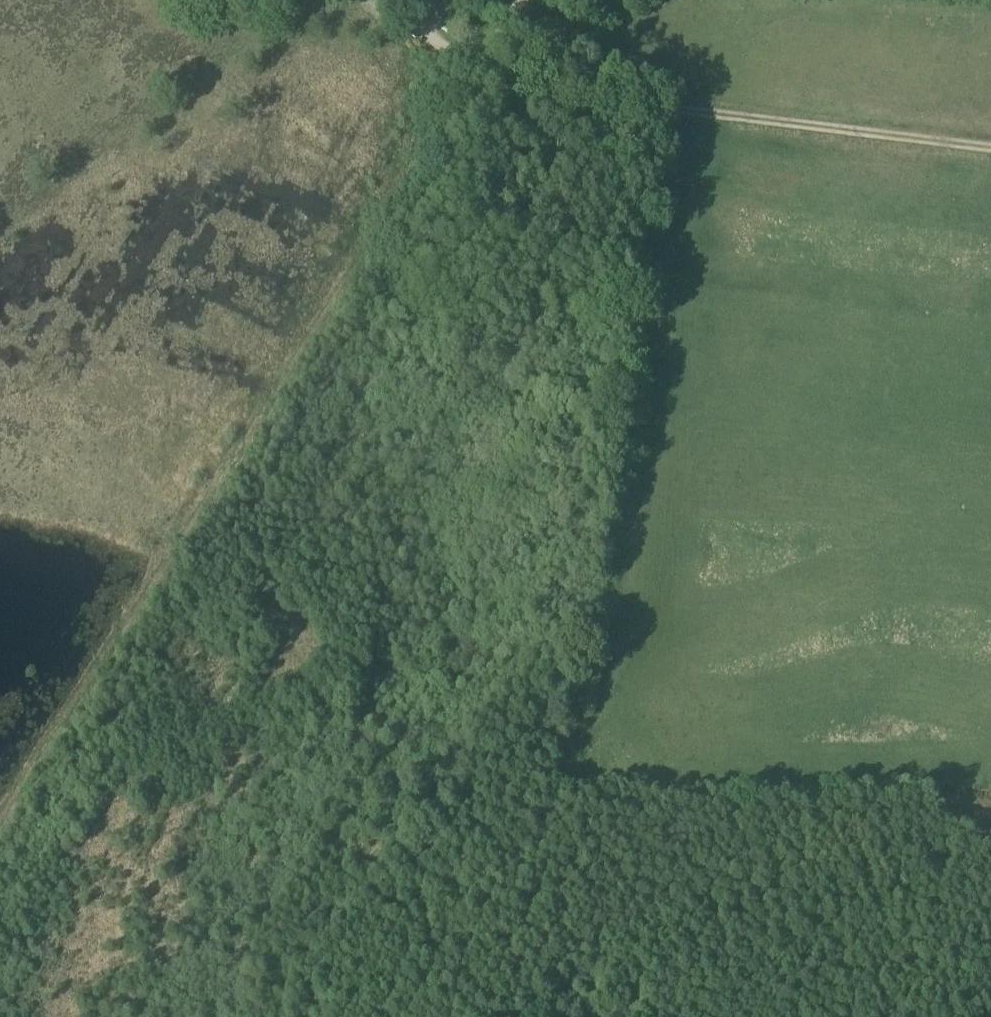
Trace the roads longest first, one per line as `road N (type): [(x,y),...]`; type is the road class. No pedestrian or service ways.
road 1 (track): [(477,70),(511,92),(990,154)]
road 2 (unclassified): [(417,31),(477,70),(520,0)]

